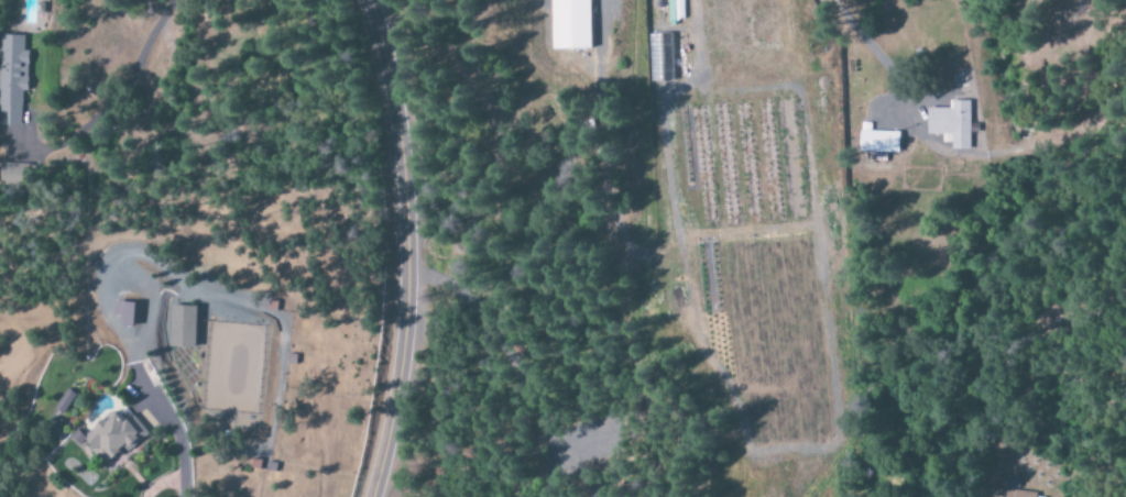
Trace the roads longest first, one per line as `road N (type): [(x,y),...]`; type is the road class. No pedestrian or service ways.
road 1 (residential): [(366,496),(387,428),(403,264),(392,107),(356,0)]

